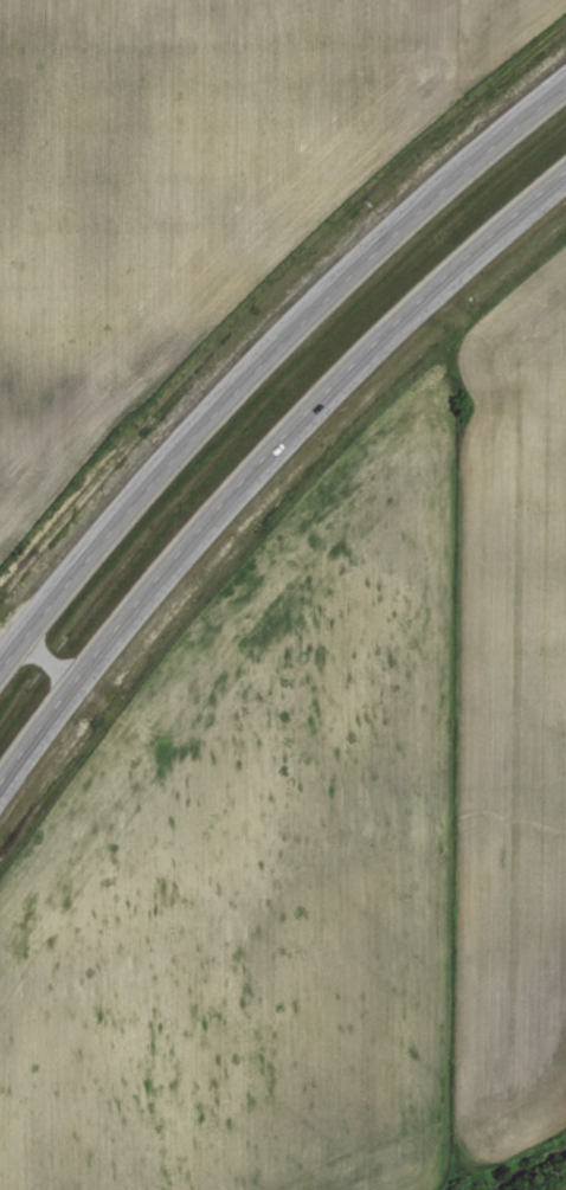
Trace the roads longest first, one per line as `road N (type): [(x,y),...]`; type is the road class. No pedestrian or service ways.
road 1 (primary): [(0,816),(194,546),(323,413),(565,198)]
road 2 (primary): [(565,79),(360,255),(102,541),(0,675)]

